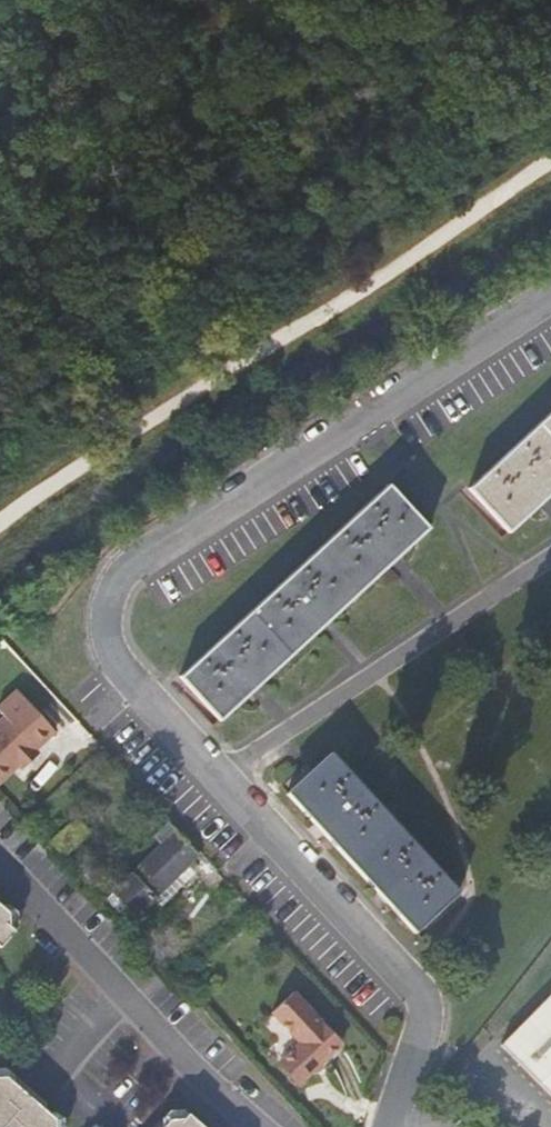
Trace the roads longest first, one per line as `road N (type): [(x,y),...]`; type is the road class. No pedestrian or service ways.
road 1 (residential): [(219,772),(116,656),(107,603),(120,574),(550,294)]
road 2 (residential): [(390,1126),(416,1043),(417,995),(219,772)]
road 3 (residential): [(219,772),(550,557)]
road 4 (residential): [(0,865),(126,999)]
road 5 (residential): [(126,999),(256,1126)]
road 6 (residential): [(126,999),(39,1097)]

